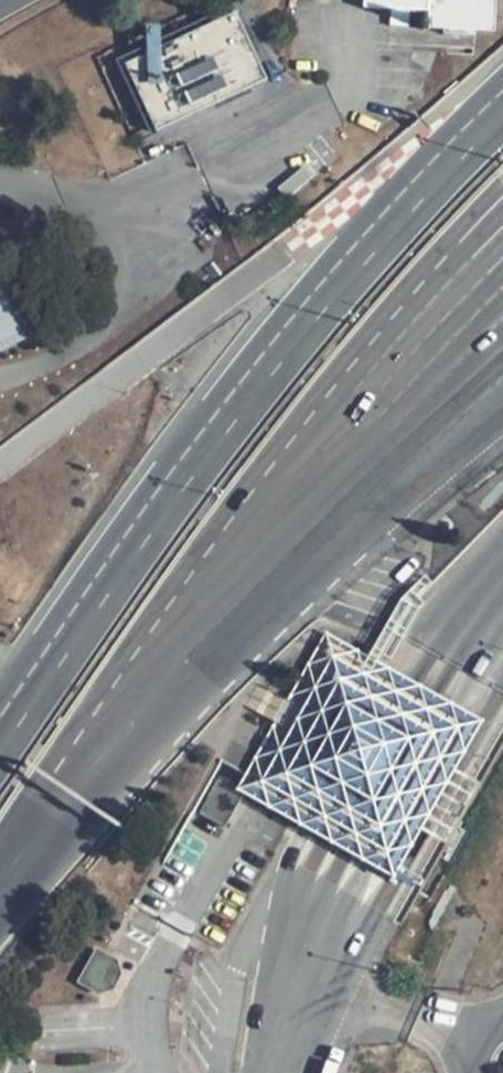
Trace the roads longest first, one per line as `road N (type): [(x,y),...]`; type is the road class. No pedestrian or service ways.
road 1 (motorway): [(502,107),(403,203),(268,363),(0,725)]
road 2 (motorway): [(0,885),(116,728),(270,546),(502,303)]
road 3 (motorway): [(278,1072),(337,899),(393,772),(502,609)]

